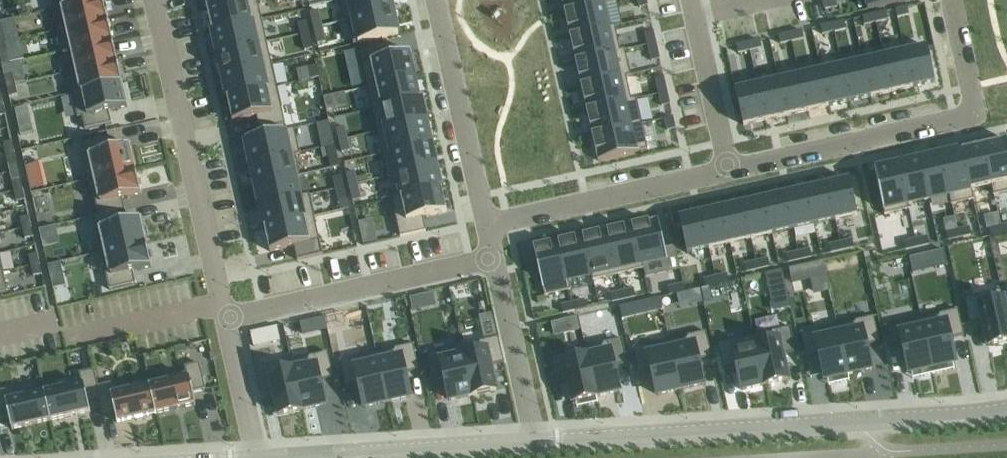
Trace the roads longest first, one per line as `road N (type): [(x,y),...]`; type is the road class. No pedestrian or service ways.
road 1 (tertiary): [(533,441),(1006,411)]
road 2 (residential): [(729,169),(973,115),(952,0)]
road 3 (residential): [(225,317),(156,0)]
road 4 (tertiary): [(256,457),(533,441)]
road 5 (residential): [(225,317),(493,258)]
road 6 (residential): [(485,223),(729,169)]
road 7 (residential): [(485,223),(437,0)]
road 8 (residential): [(533,441),(493,258)]
road 9 (residential): [(690,0),(729,169)]
road 10 (residential): [(256,457),(225,317)]

